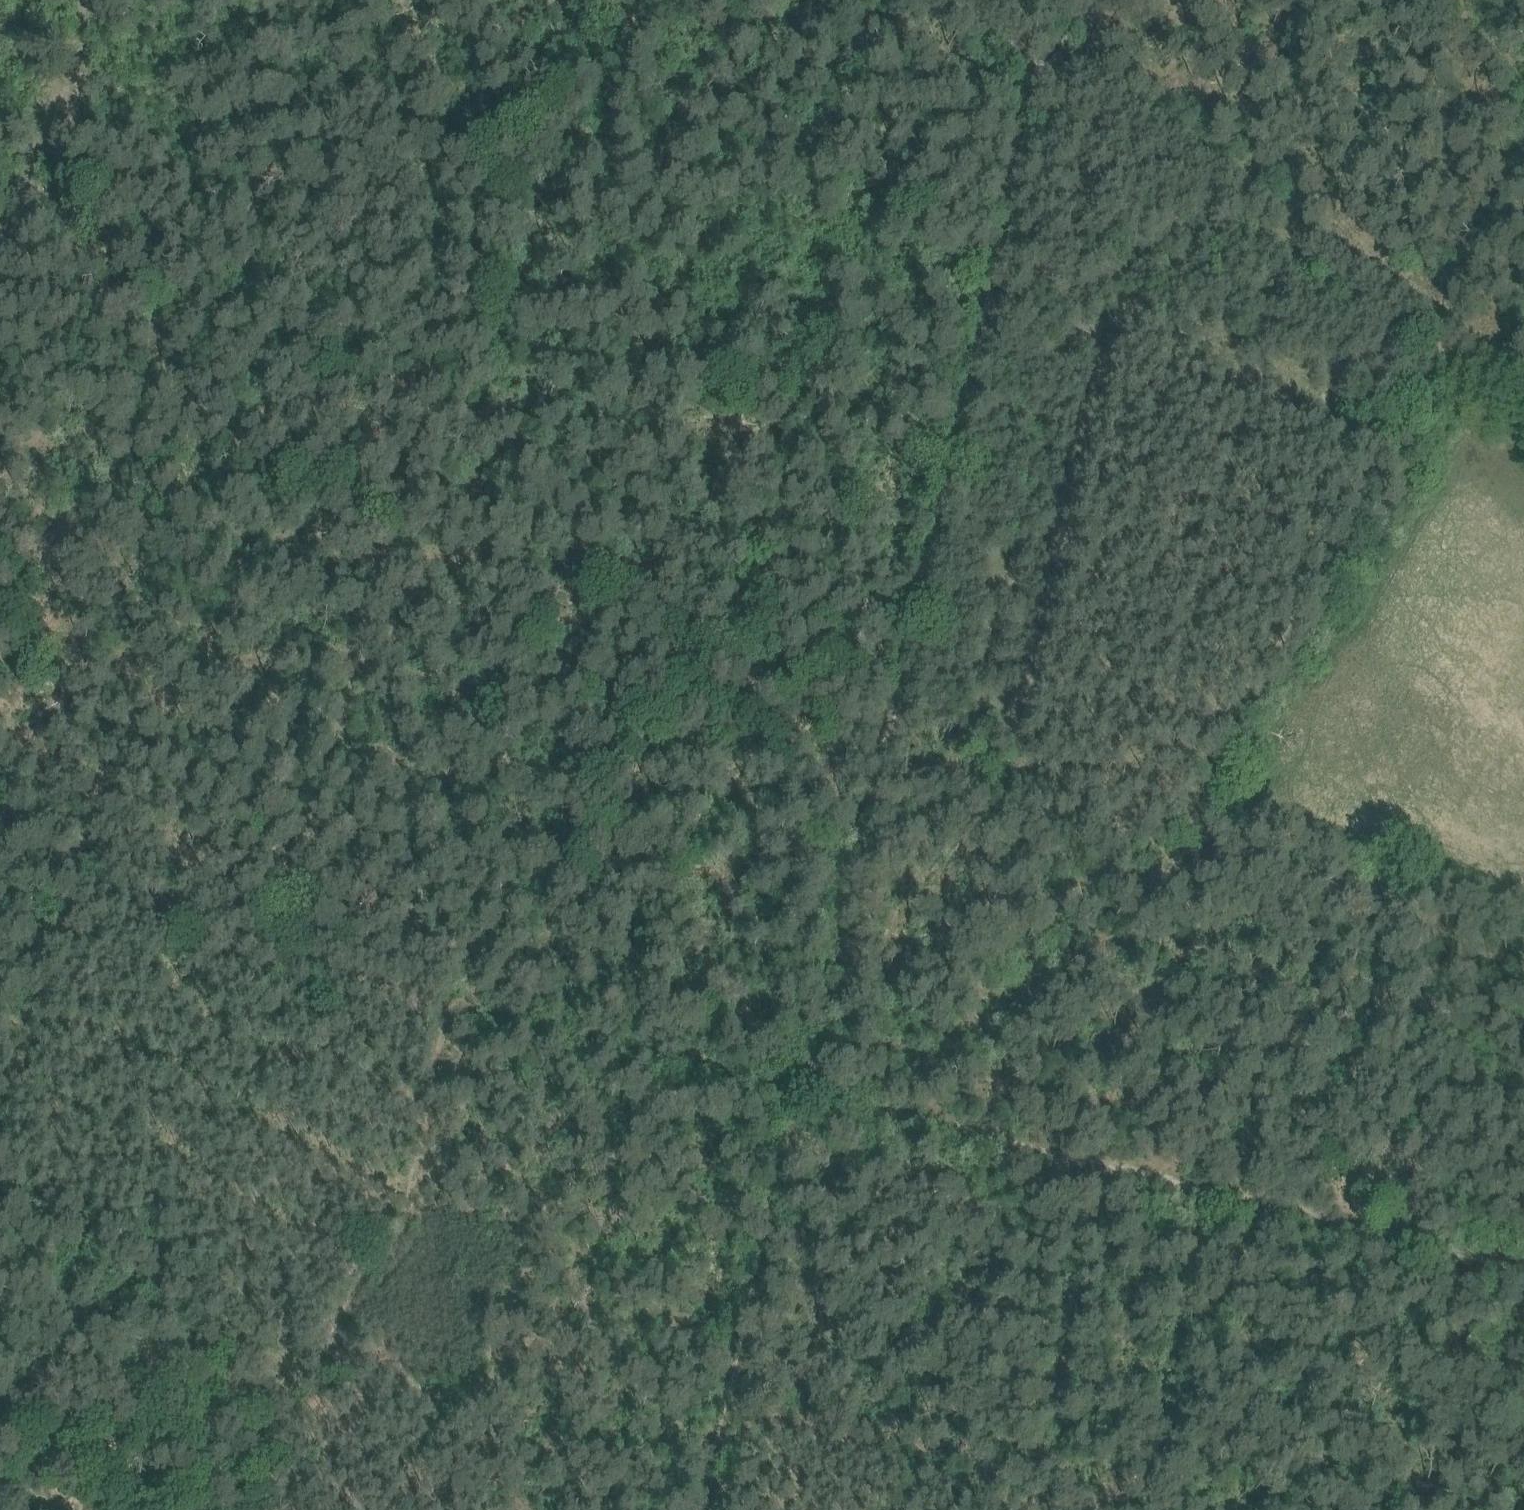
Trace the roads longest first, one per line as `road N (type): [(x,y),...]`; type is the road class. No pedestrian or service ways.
road 1 (track): [(74,0),(0,190)]

